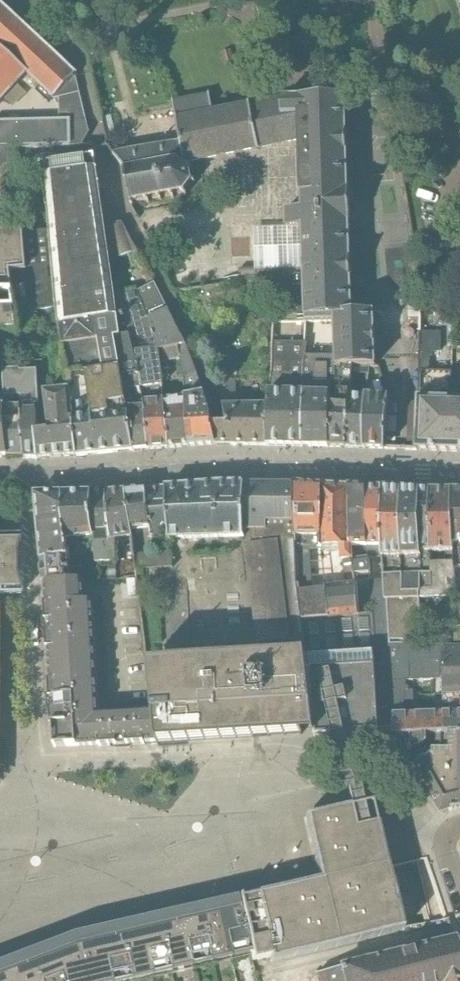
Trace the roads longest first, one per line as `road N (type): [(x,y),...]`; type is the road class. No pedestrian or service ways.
road 1 (tertiary): [(459,470),(225,464),(0,474)]

